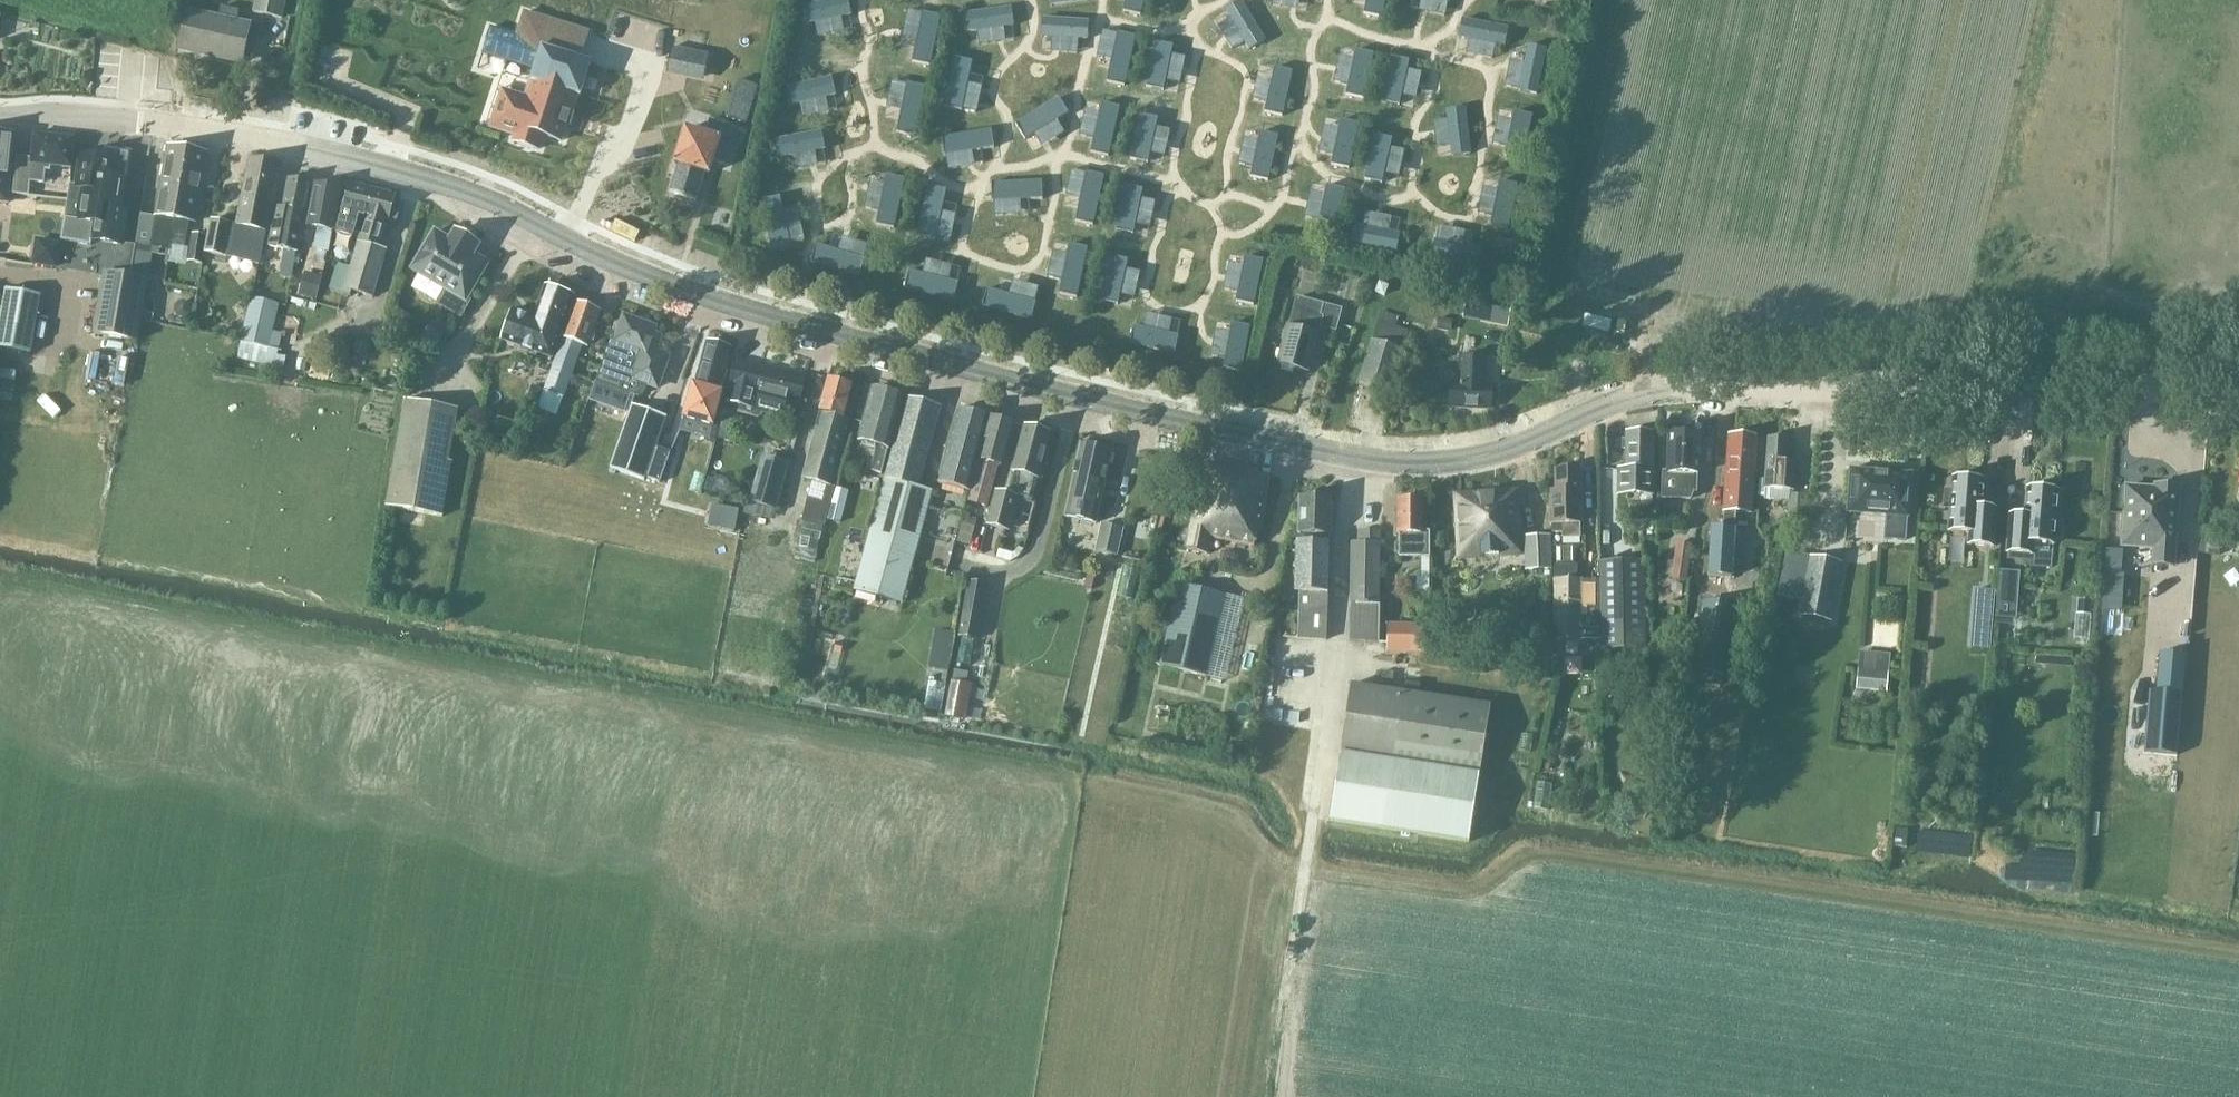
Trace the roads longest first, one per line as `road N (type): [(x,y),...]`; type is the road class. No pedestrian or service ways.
road 1 (tertiary): [(2238,389),(1653,393),(1518,440),(1419,459),(1362,458),(1152,419),(711,303),(471,203),(279,144),(0,112)]

